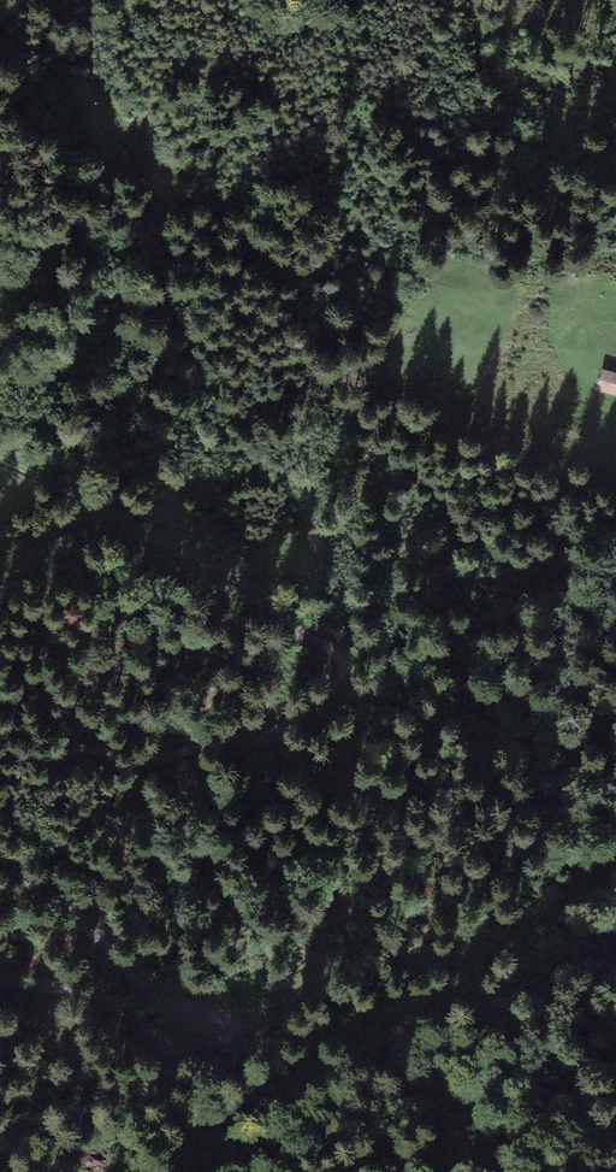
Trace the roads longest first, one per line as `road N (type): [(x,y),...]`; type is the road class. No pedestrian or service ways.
road 1 (track): [(615,490),(595,545),(582,554),(499,580),(471,579),(421,544),(428,610),(442,639),(346,658),(337,685),(278,735),(190,746),(147,762),(59,749),(0,754)]
road 2 (track): [(0,987),(84,991),(121,1006),(188,1061),(213,1063),(229,1048),(228,1027),(151,995),(86,928),(0,858)]
road 3 (track): [(228,1027),(287,1012),(349,969),(456,950),(516,921),(615,933)]
road 4 (track): [(346,658),(241,583),(173,557),(0,457)]
road 5 (track): [(401,1171),(489,1117),(564,1089),(602,1089)]

